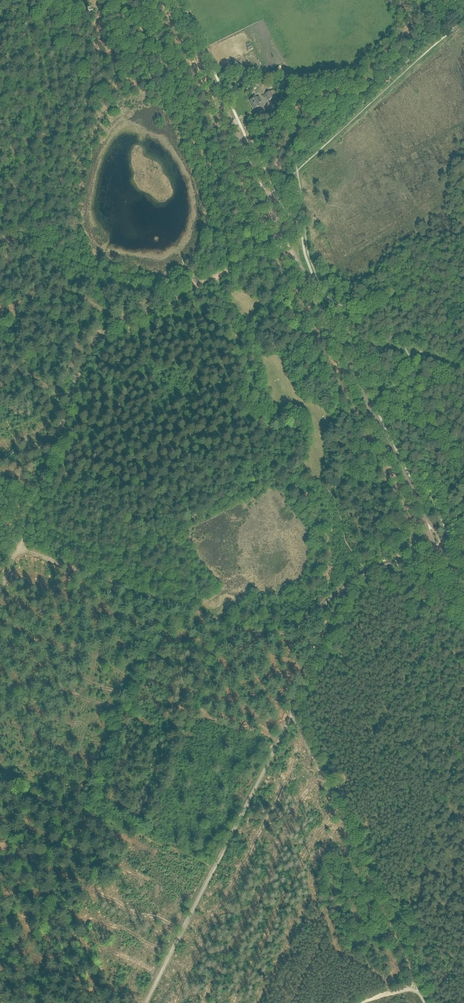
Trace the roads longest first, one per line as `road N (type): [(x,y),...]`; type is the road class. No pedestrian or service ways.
road 1 (tertiary): [(424,516),(174,0)]
road 2 (track): [(148,1002),(349,583)]
road 3 (track): [(198,287),(284,461),(287,486),(349,583)]
road 4 (track): [(420,986),(295,704)]
road 5 (track): [(270,203),(463,21)]
road 6 (track): [(0,528),(29,514),(98,346)]
road 7 (track): [(463,367),(405,348),(354,346),(304,377)]
road 8 (track): [(195,282),(102,271),(49,248)]

